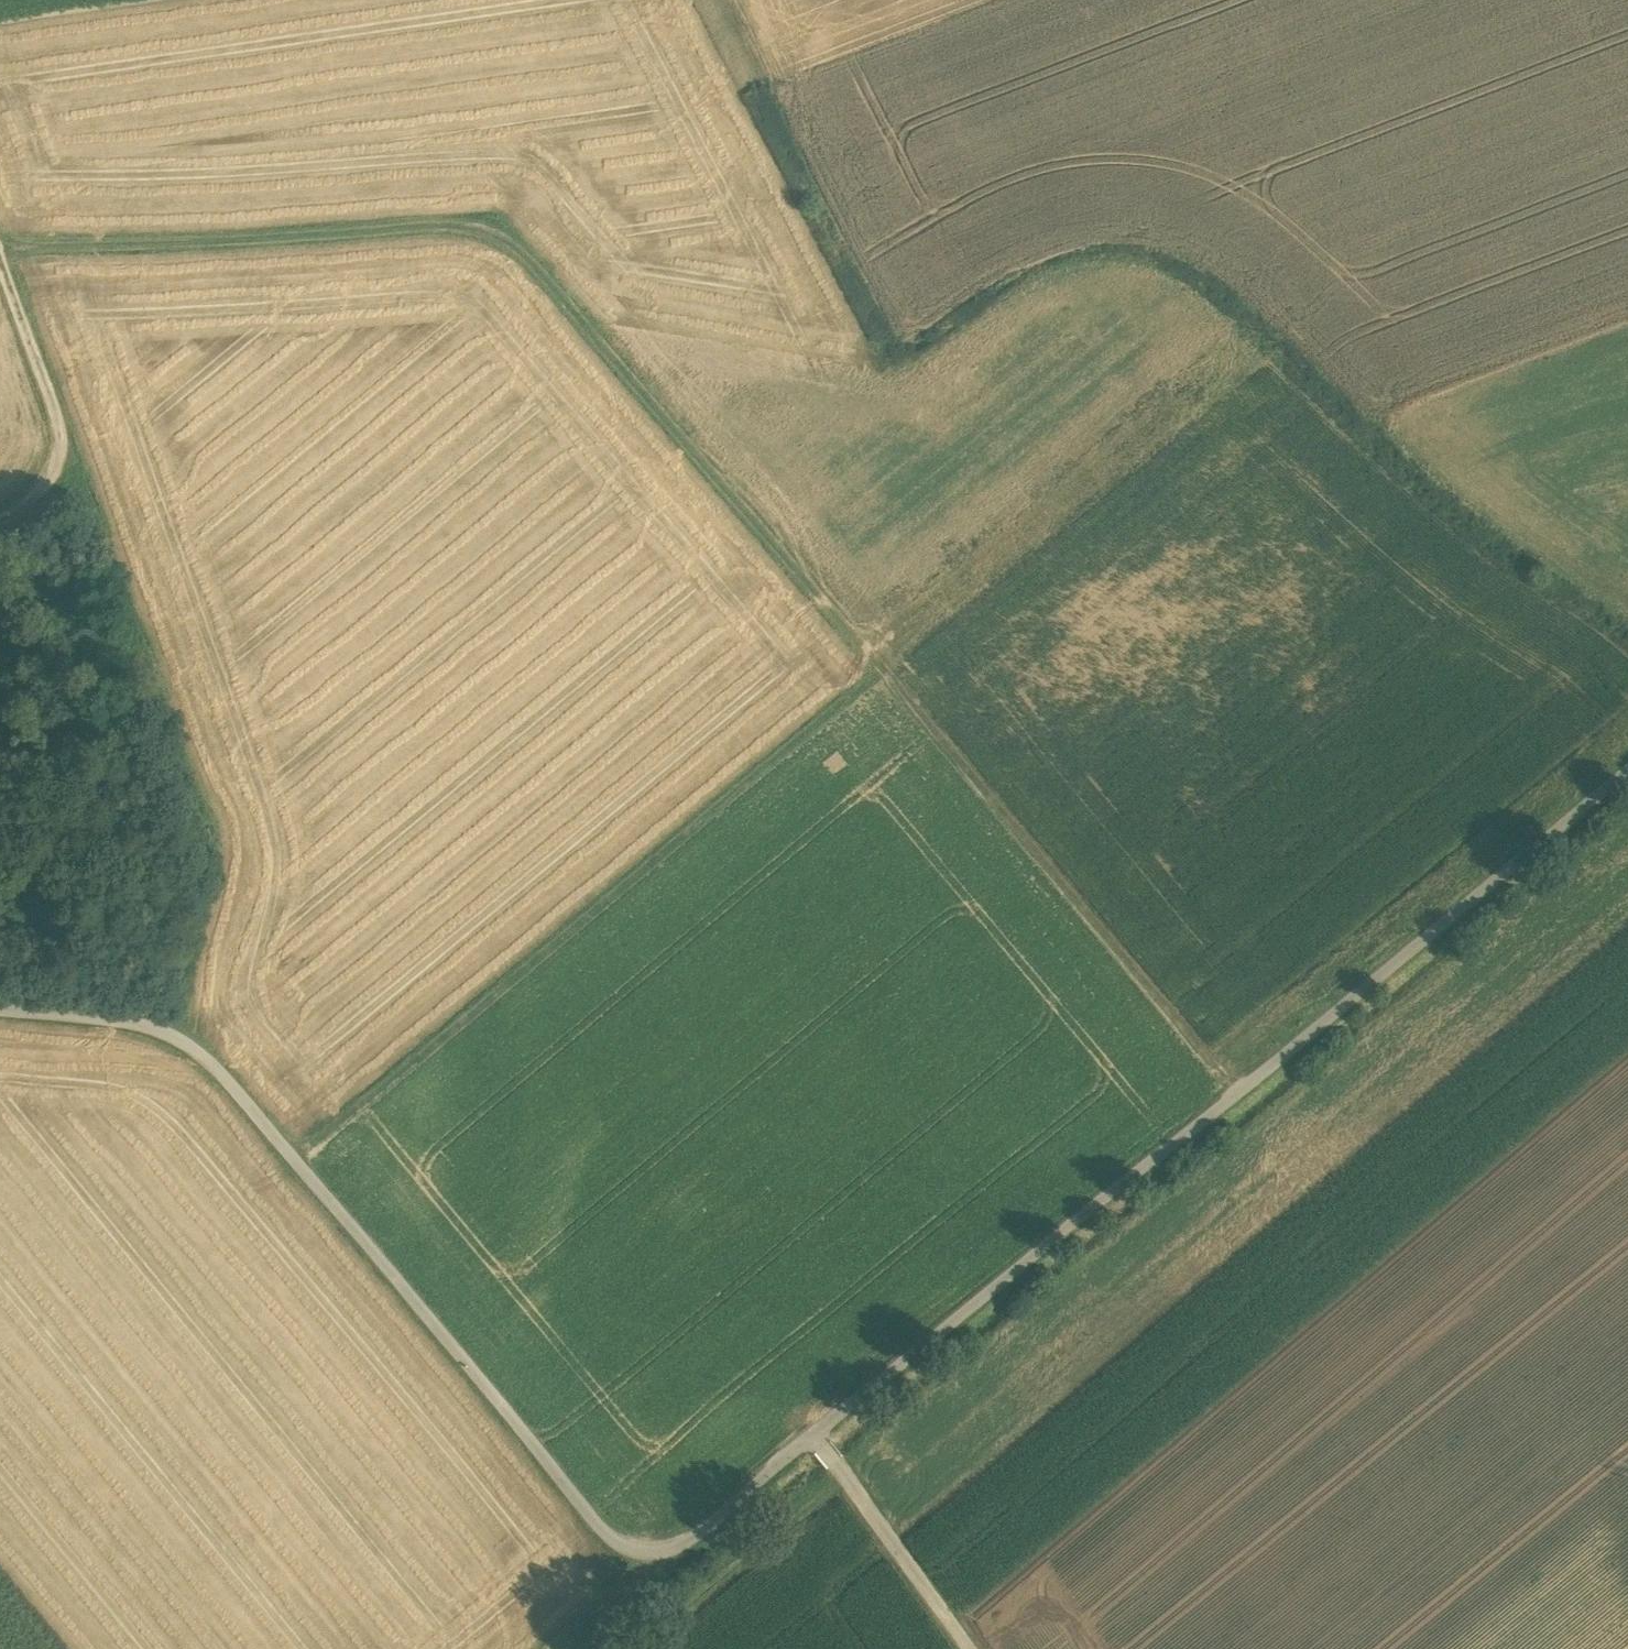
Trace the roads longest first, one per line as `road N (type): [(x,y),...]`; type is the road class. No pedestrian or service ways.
road 1 (track): [(1627,772),(789,1451),(704,1531),(654,1556),(616,1544),(194,1046),(134,1021),(0,1006)]
road 2 (track): [(0,250),(472,226),(497,233),(742,503),(1236,1091)]
road 3 (track): [(883,670),(297,1159)]
road 4 (track): [(0,255),(61,433),(47,492),(0,522)]
road 5 (track): [(816,1434),(970,1648)]
road 6 (track): [(557,1648),(645,1577),(654,1556)]

